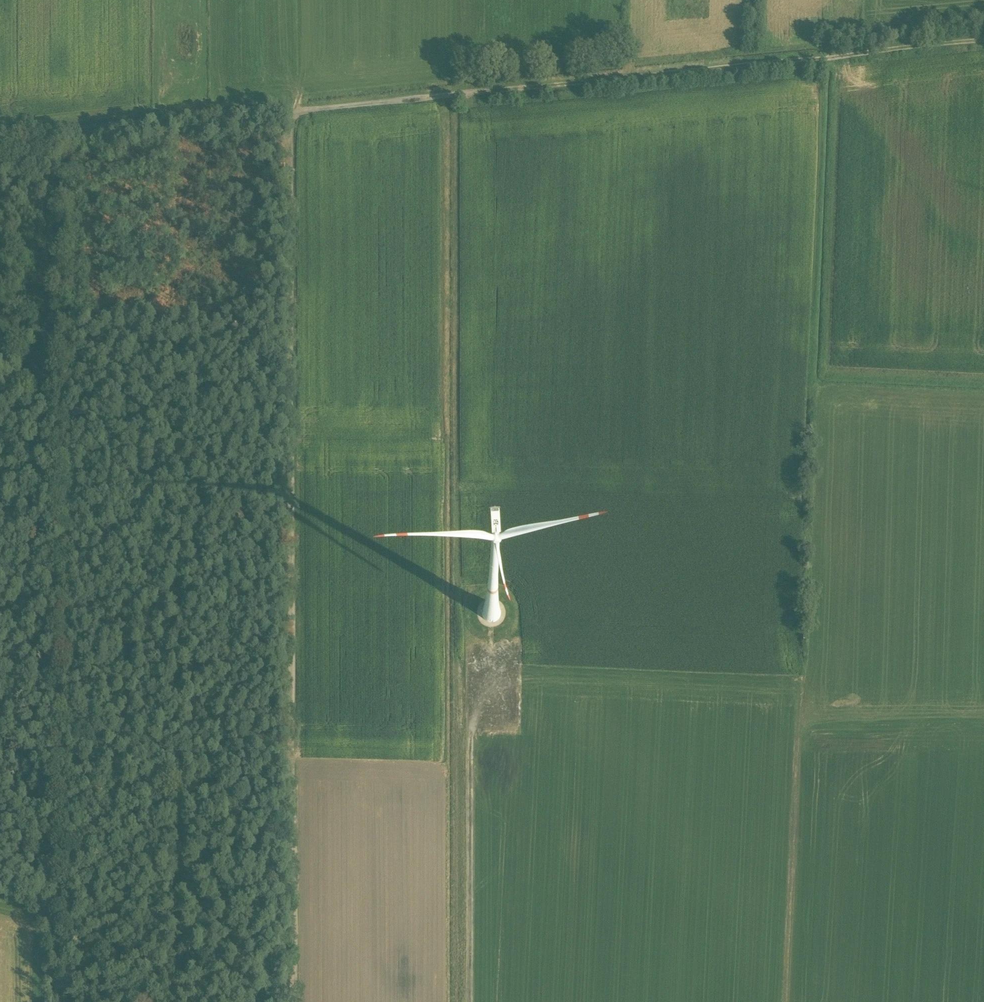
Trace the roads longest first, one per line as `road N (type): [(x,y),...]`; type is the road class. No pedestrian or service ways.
road 1 (track): [(291,1001),(297,125),(312,108),(983,39)]
road 2 (track): [(785,1001),(800,699)]
road 3 (track): [(470,1001),(470,711)]
road 4 (track): [(43,1001),(42,931),(0,905)]

